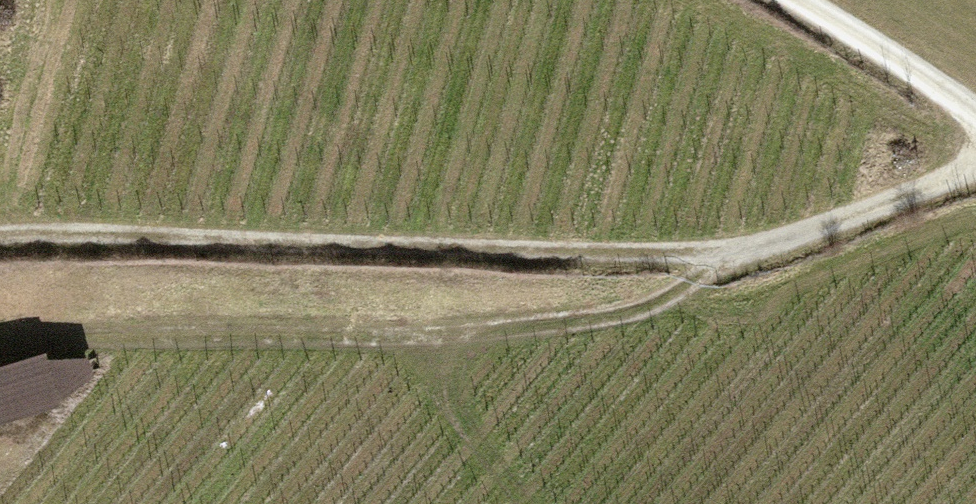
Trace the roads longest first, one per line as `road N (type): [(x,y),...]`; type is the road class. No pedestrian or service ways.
road 1 (track): [(975,168),(803,234),(702,255),(0,236)]
road 2 (track): [(744,251),(633,309),(499,329),(66,337),(0,350)]
road 3 (track): [(975,114),(798,0)]

